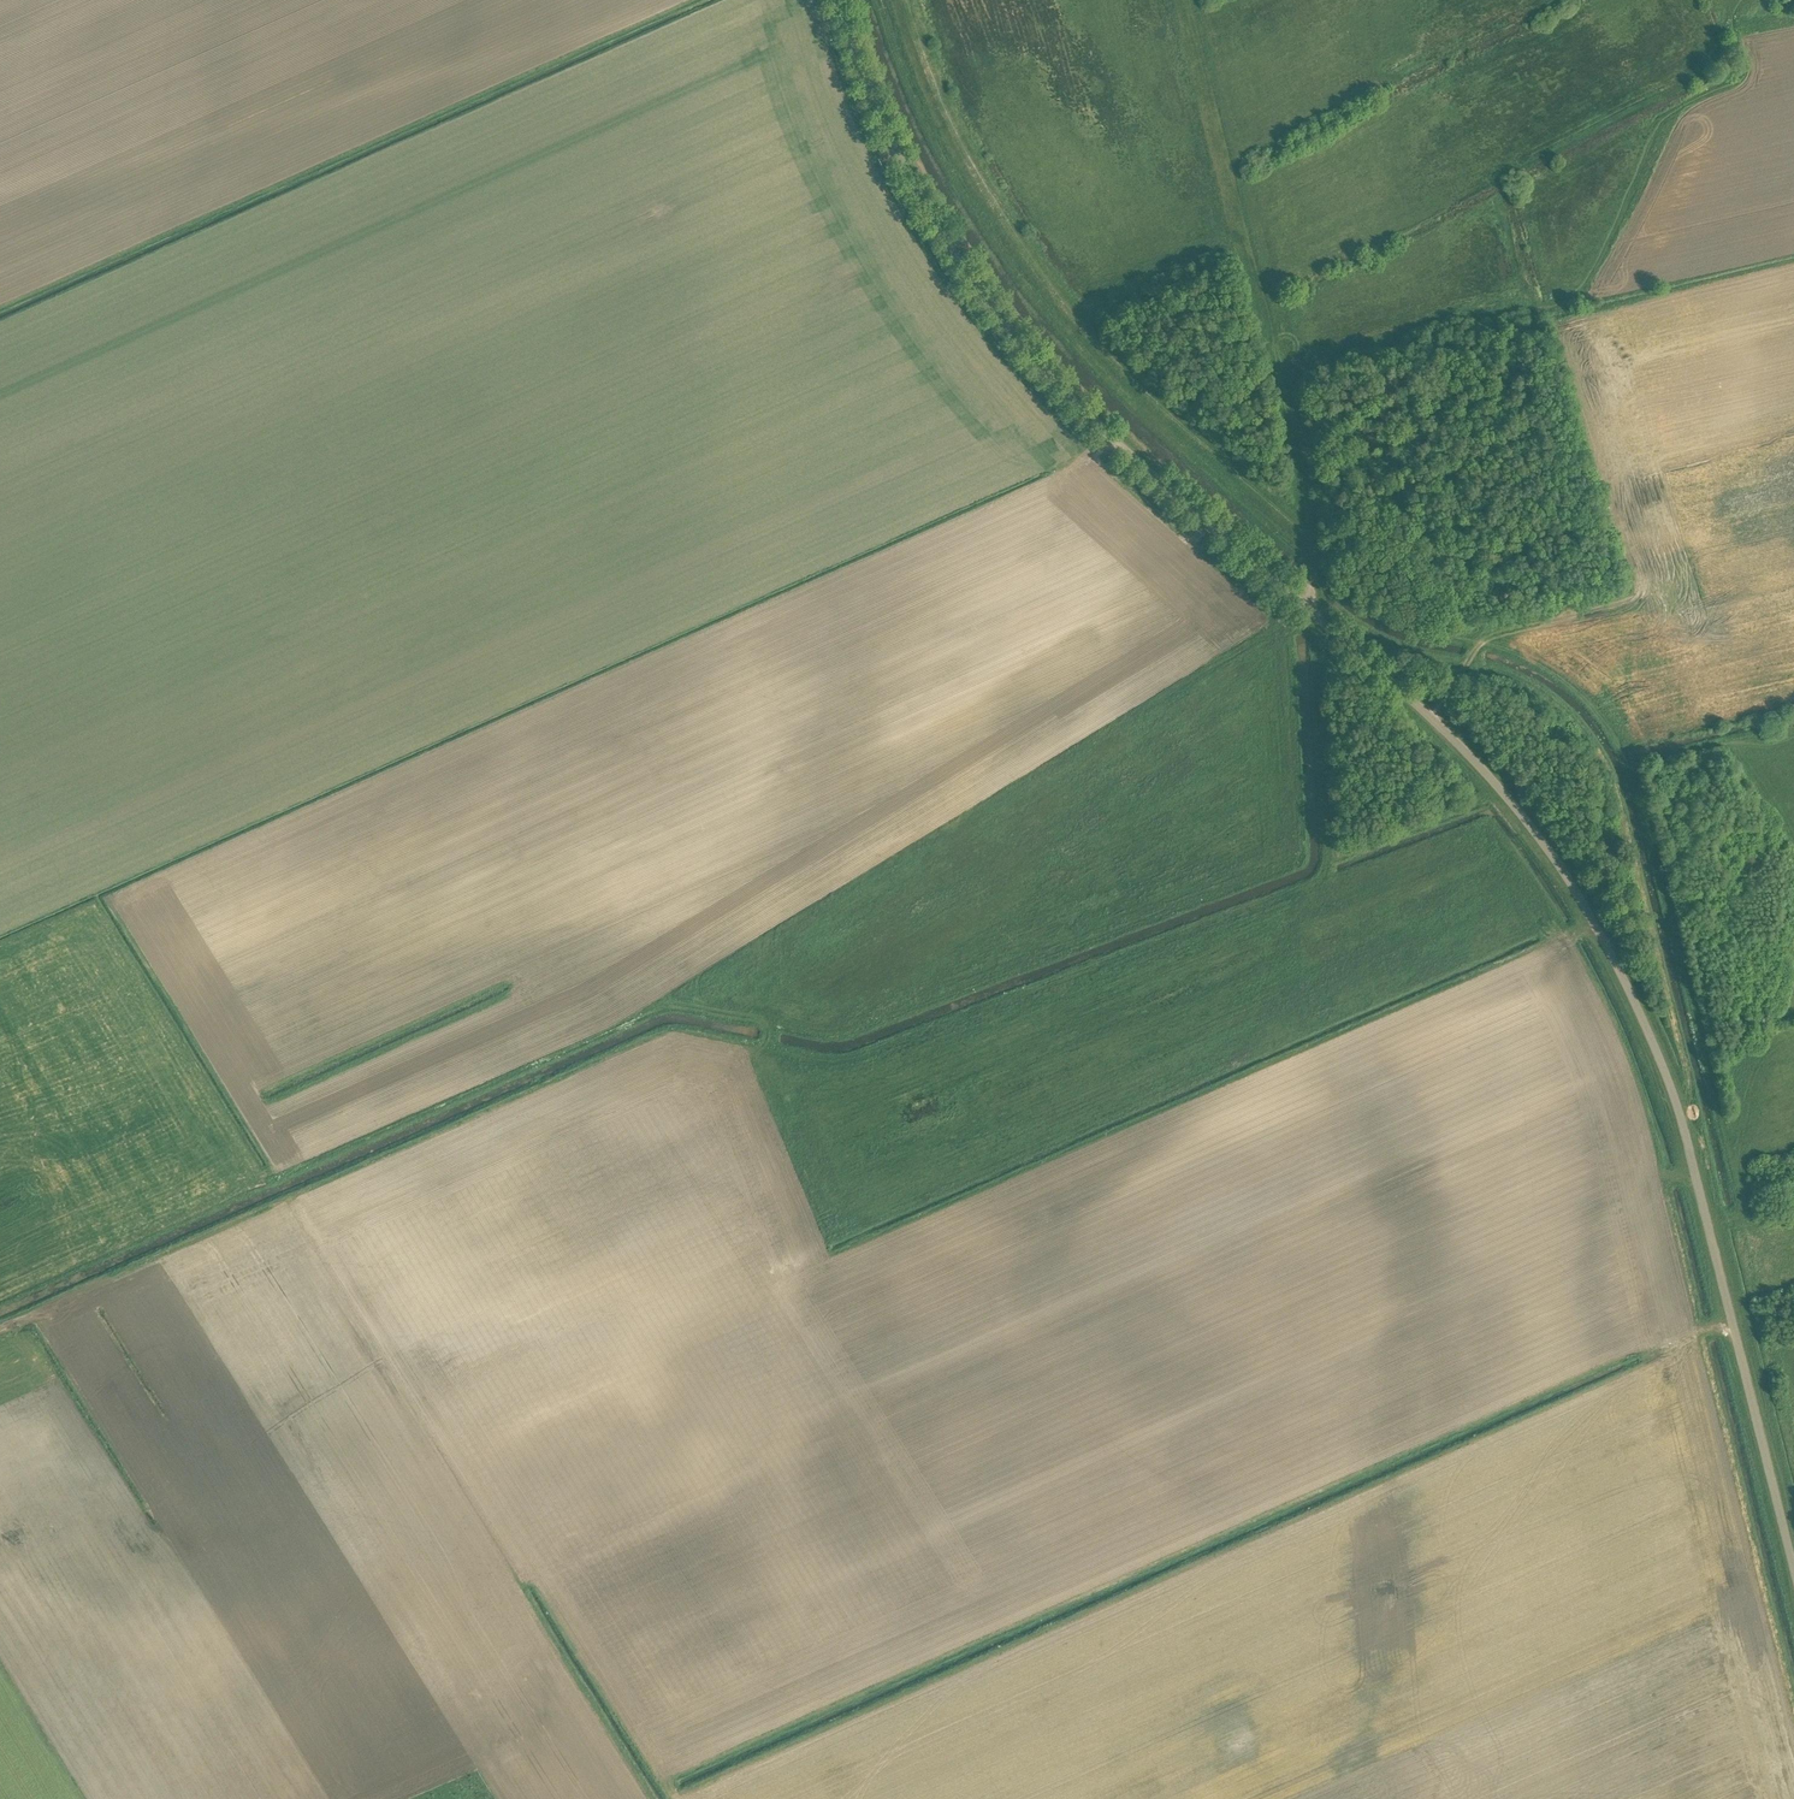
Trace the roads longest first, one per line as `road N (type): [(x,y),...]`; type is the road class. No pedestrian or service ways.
road 1 (unclassified): [(1793,1570),(1677,1110),(1635,1003),(1574,893),(1506,797),(1449,735),(1112,439),(1010,331),(908,176),(837,0)]
road 2 (track): [(1630,765),(1739,1212),(1707,1224)]

